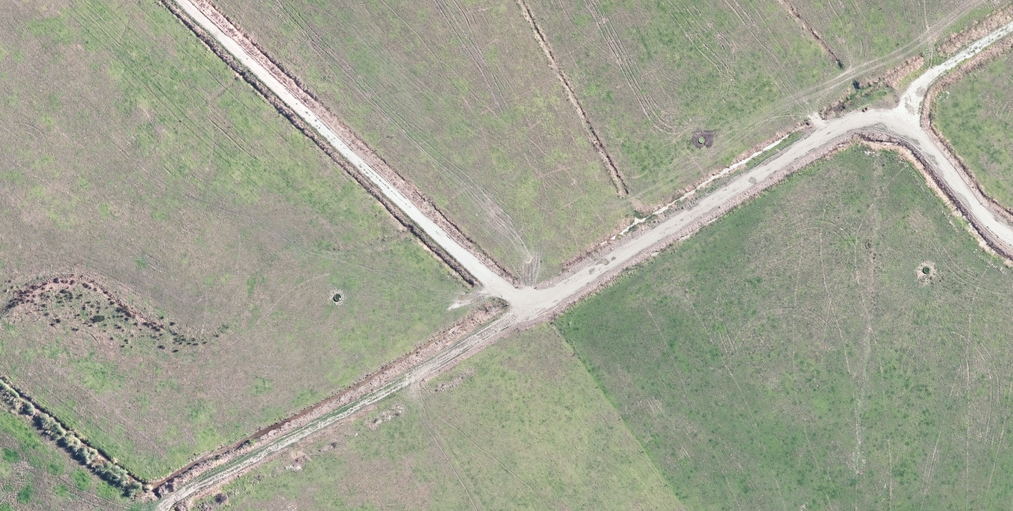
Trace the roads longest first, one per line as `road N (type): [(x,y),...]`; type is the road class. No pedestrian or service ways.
road 1 (track): [(1012,19),(886,105),(820,128),(324,414),(178,488)]
road 2 (track): [(190,0),(525,300)]
road 3 (track): [(898,95),(974,200),(1012,238)]

